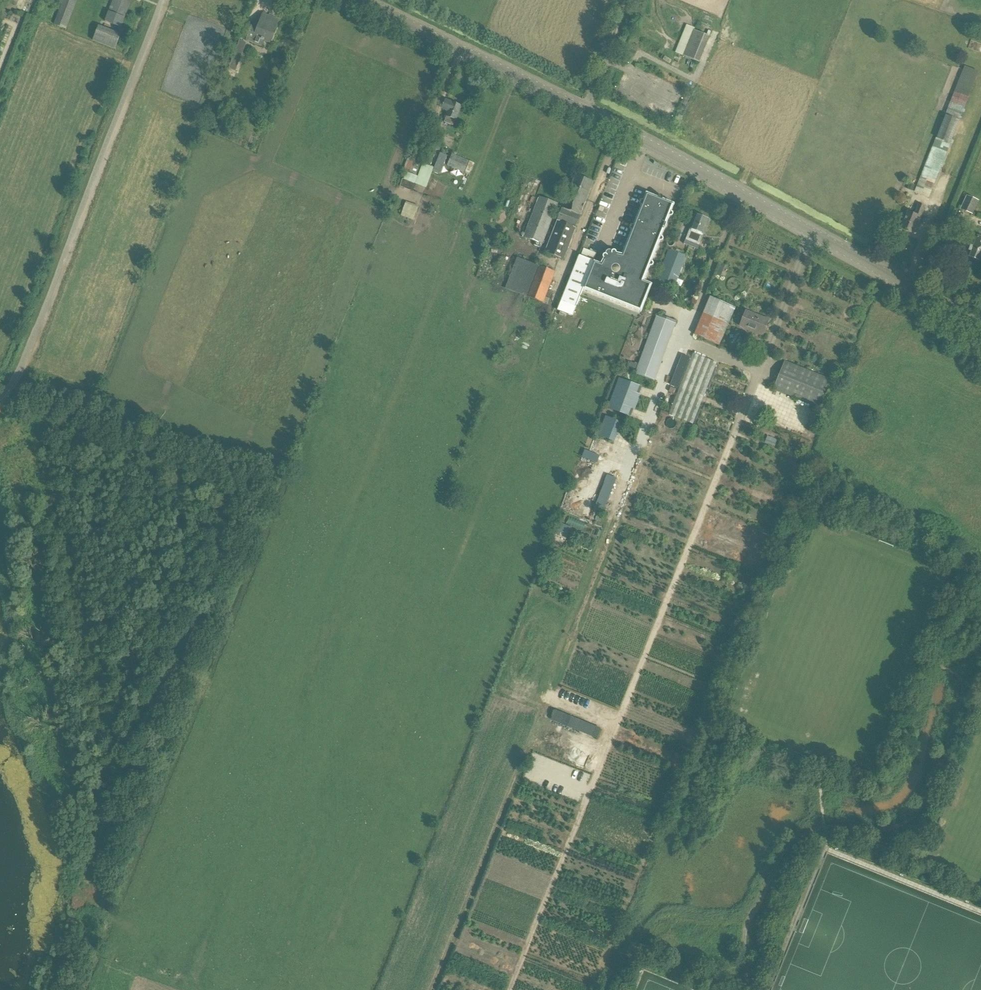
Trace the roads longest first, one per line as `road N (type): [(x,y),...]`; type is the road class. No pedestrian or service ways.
road 1 (tertiary): [(980,330),(773,211),(359,0)]

